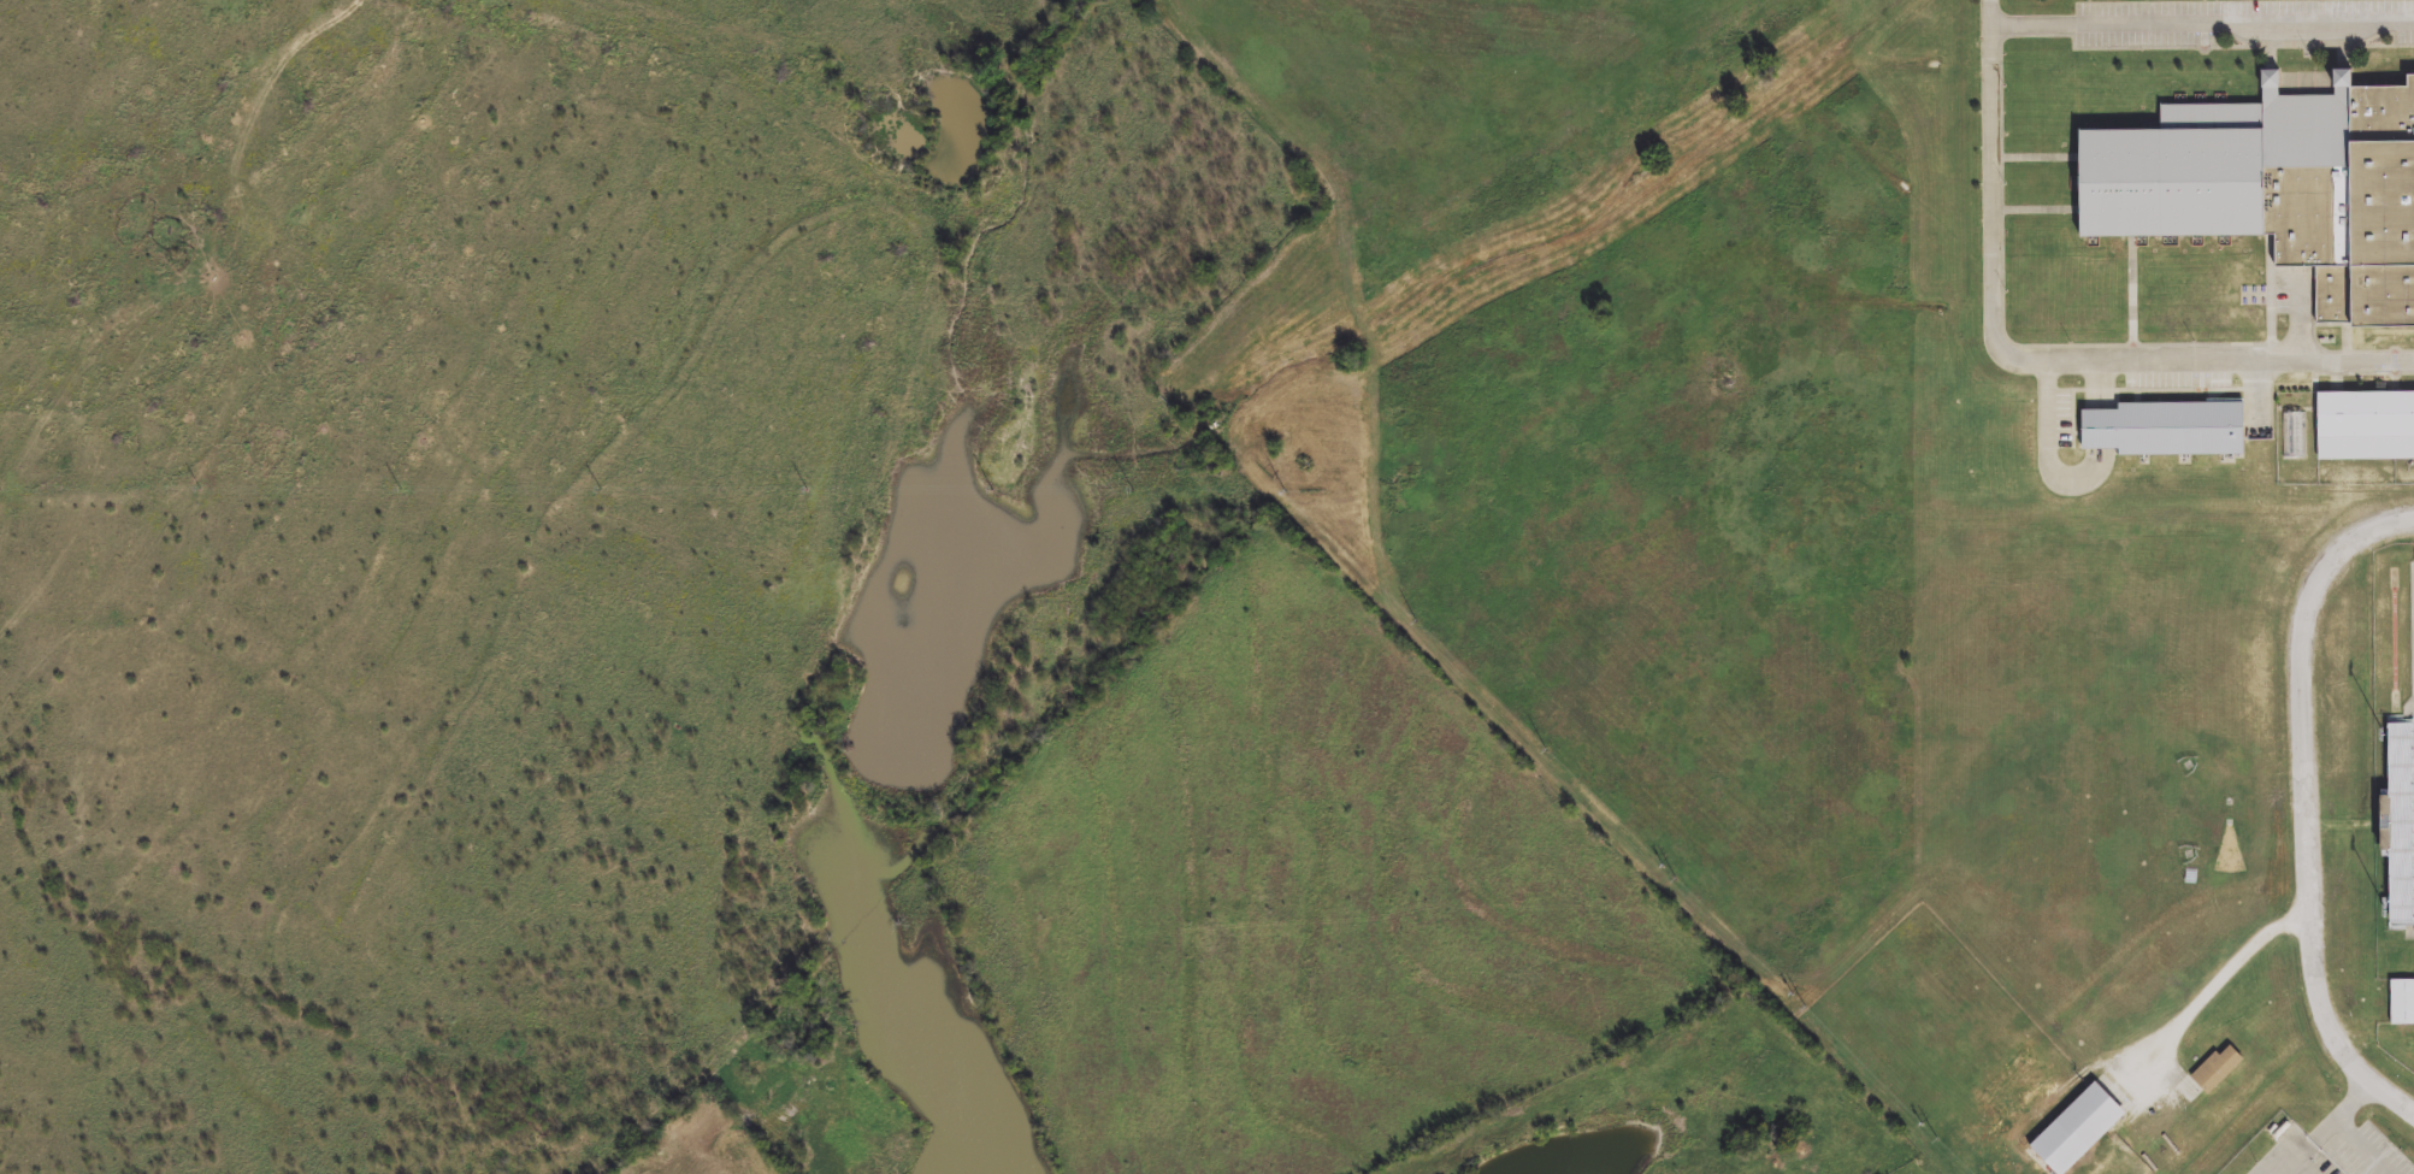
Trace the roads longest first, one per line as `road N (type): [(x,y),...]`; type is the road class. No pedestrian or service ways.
road 1 (residential): [(2413,1113),(2353,1066),(2325,1022),(2309,958),(2298,619),(2331,560),(2362,531),(2413,520)]

